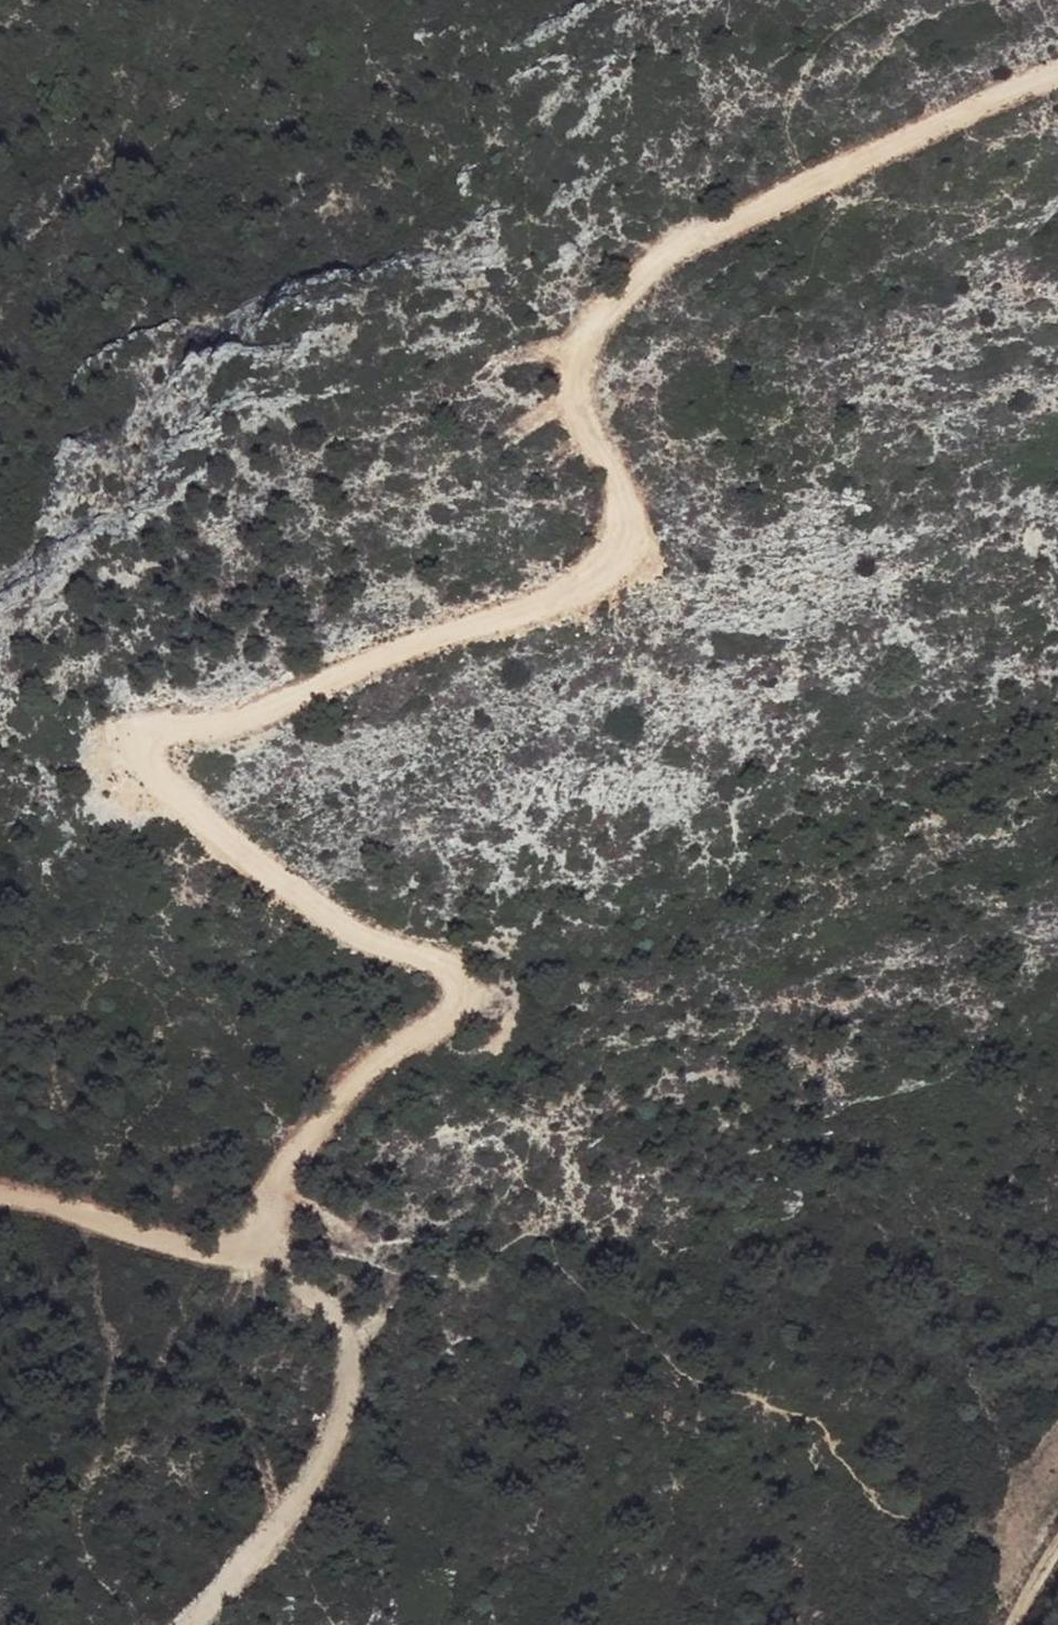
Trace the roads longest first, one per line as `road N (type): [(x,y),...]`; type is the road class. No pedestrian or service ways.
road 1 (track): [(240,1264),(322,1121),(416,1032),(458,1018),(464,992),(451,960),(359,931),(243,851),(160,762),(166,733),(218,728),(468,622),(550,606),(600,583),(627,548),(634,509),(576,381),(582,347),(622,296),(668,251),(1057,79)]
road 2 (track): [(0,1195),(288,1275),(345,1322),(350,1378),(325,1470),(269,1556),(197,1624)]

